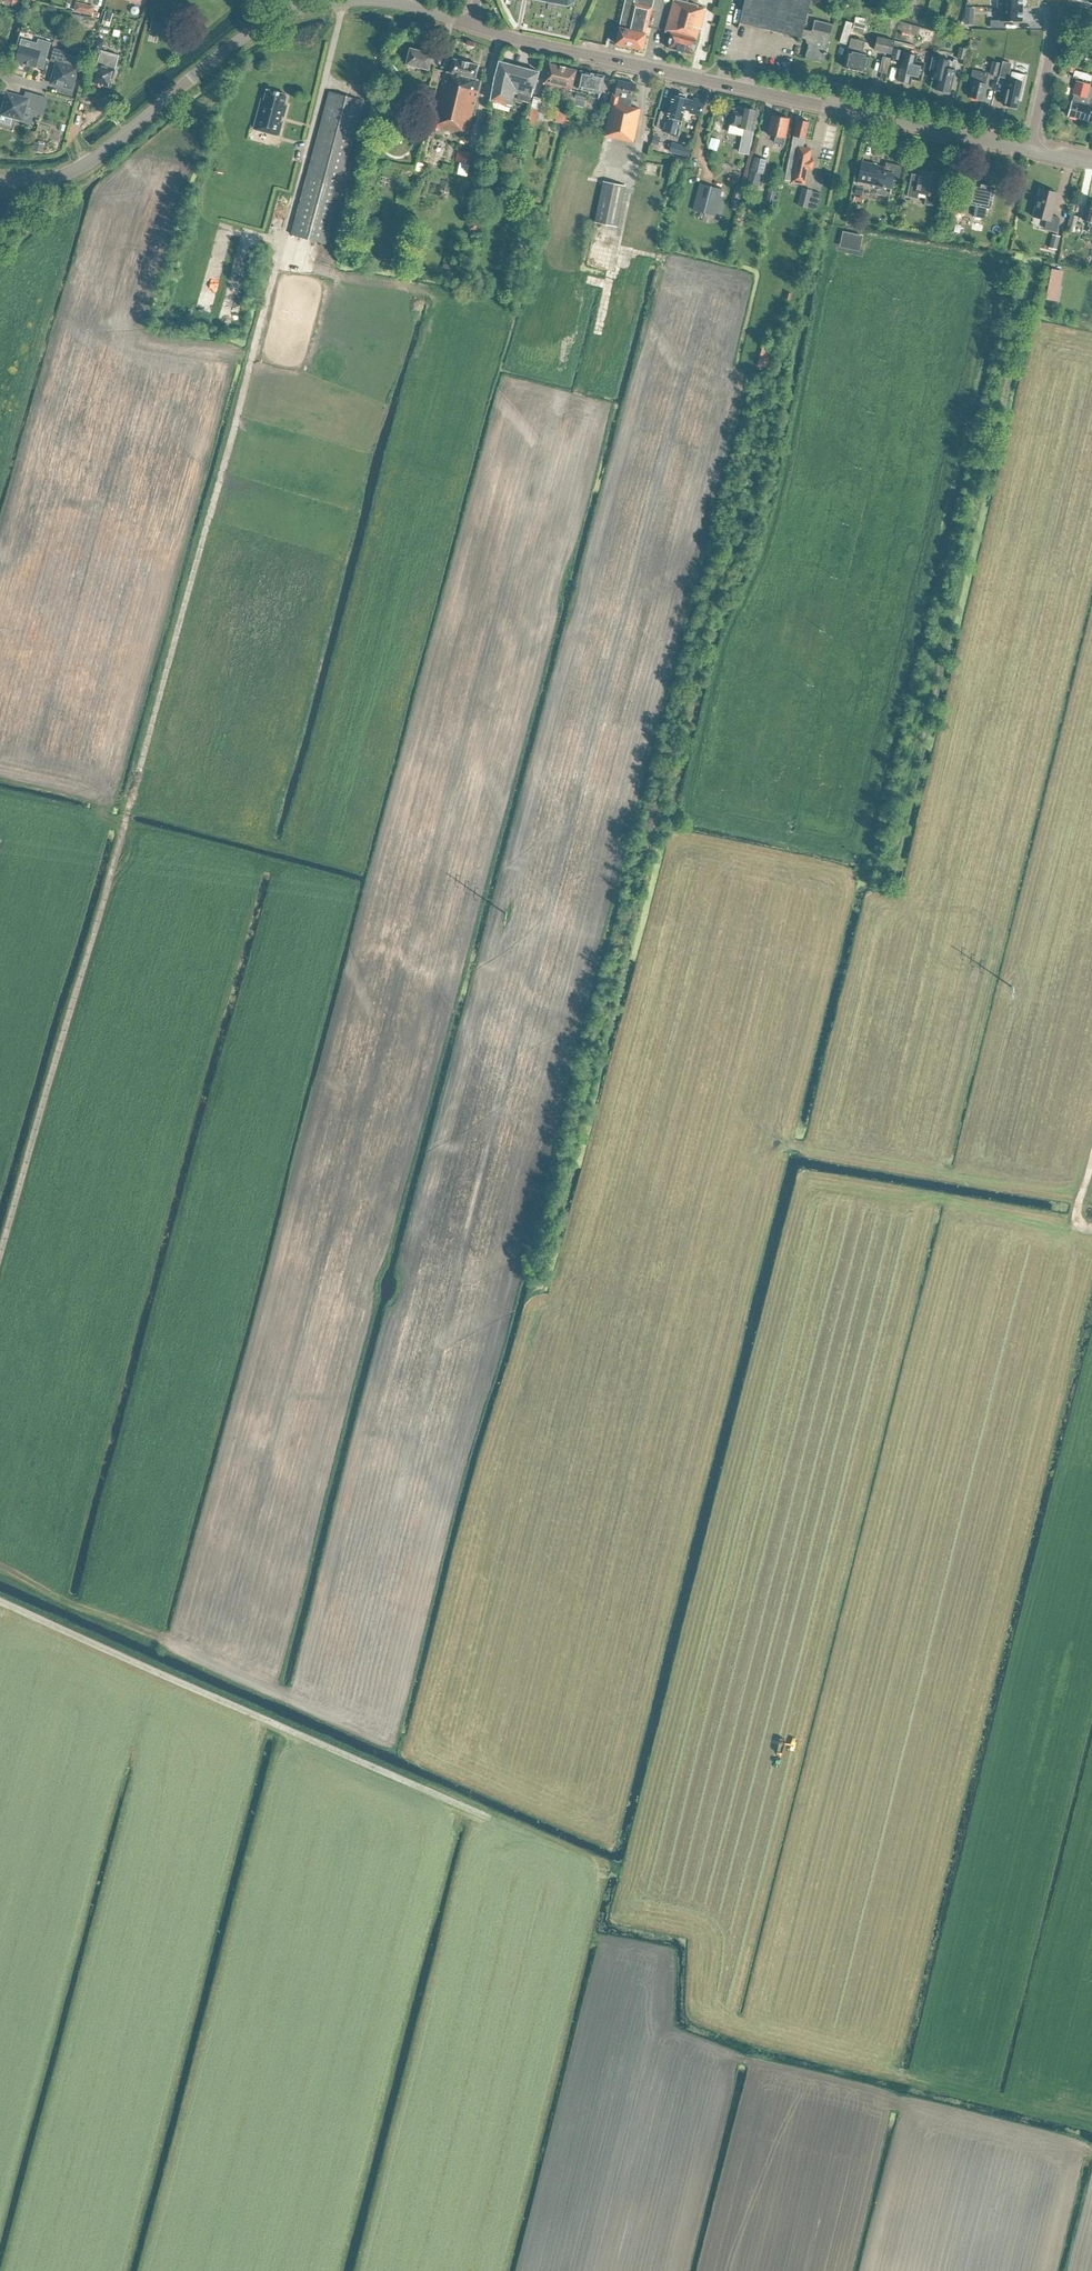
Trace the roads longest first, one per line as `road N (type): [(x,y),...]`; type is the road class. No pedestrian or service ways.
road 1 (tertiary): [(1029,150),(470,24)]
road 2 (tertiary): [(296,10),(231,45),(87,164),(55,177),(0,180)]
road 3 (residential): [(1054,0),(1029,150)]

